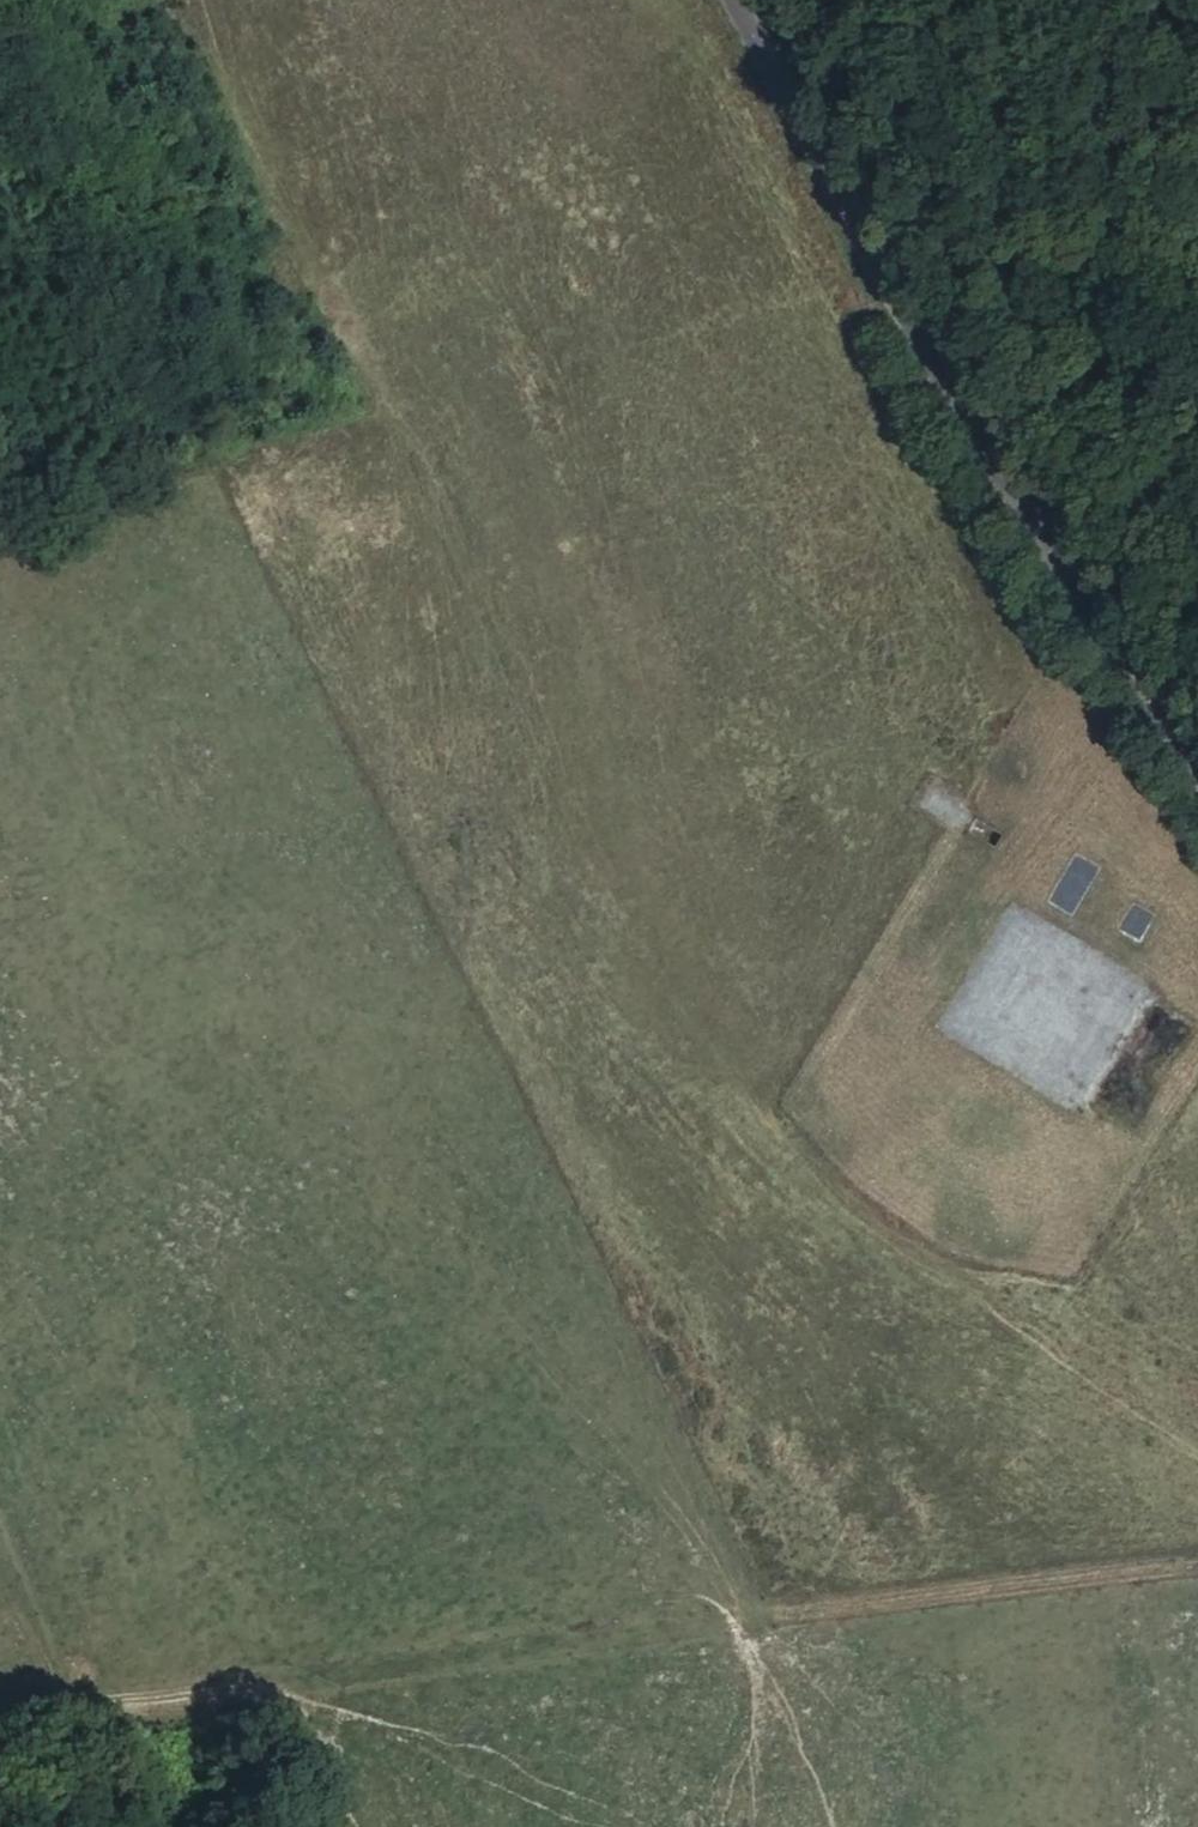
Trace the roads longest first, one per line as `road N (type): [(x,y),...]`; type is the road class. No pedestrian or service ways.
road 1 (tertiary): [(1197,814),(947,504),(704,0)]

